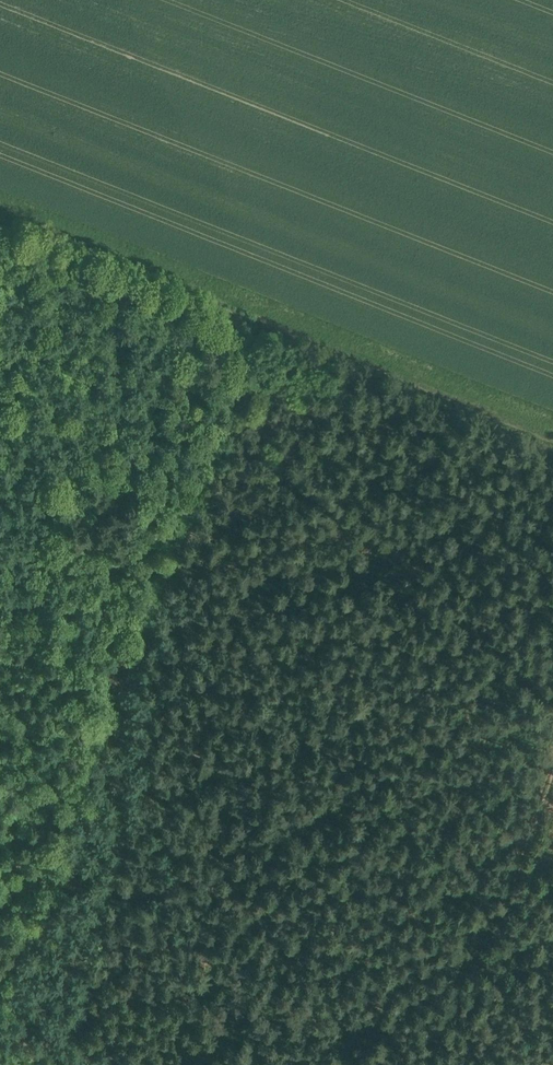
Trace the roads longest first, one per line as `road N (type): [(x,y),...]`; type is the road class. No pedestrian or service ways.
road 1 (track): [(552,678),(277,465),(237,377)]
road 2 (track): [(118,675),(256,322)]
road 3 (track): [(118,675),(0,978)]
road 4 (track): [(0,628),(118,675)]

